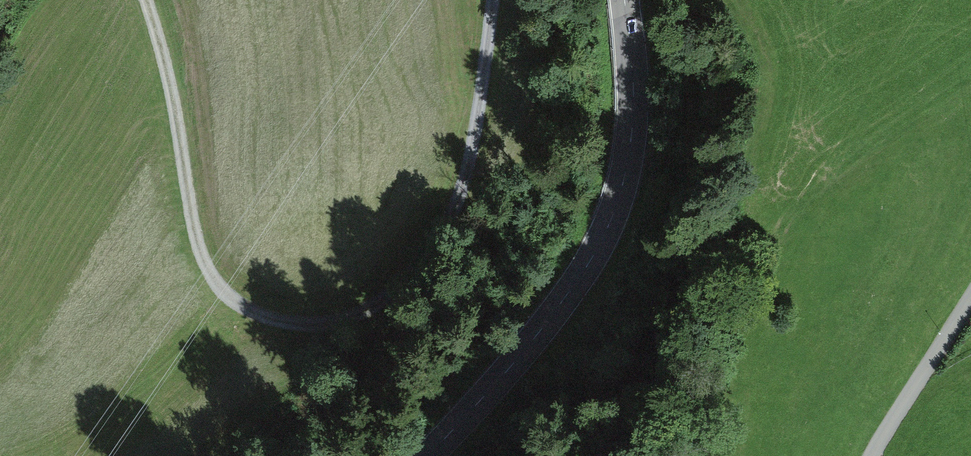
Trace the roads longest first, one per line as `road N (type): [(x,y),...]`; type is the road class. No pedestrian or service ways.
road 1 (track): [(495,0),(476,150),(432,256),(371,321),(290,326),(257,313),(214,276),(175,97),(140,0)]
road 2 (tertiary): [(426,455),(535,339),(606,231),(629,166),(634,95),(625,0)]
road 3 (residential): [(970,301),(875,455)]

